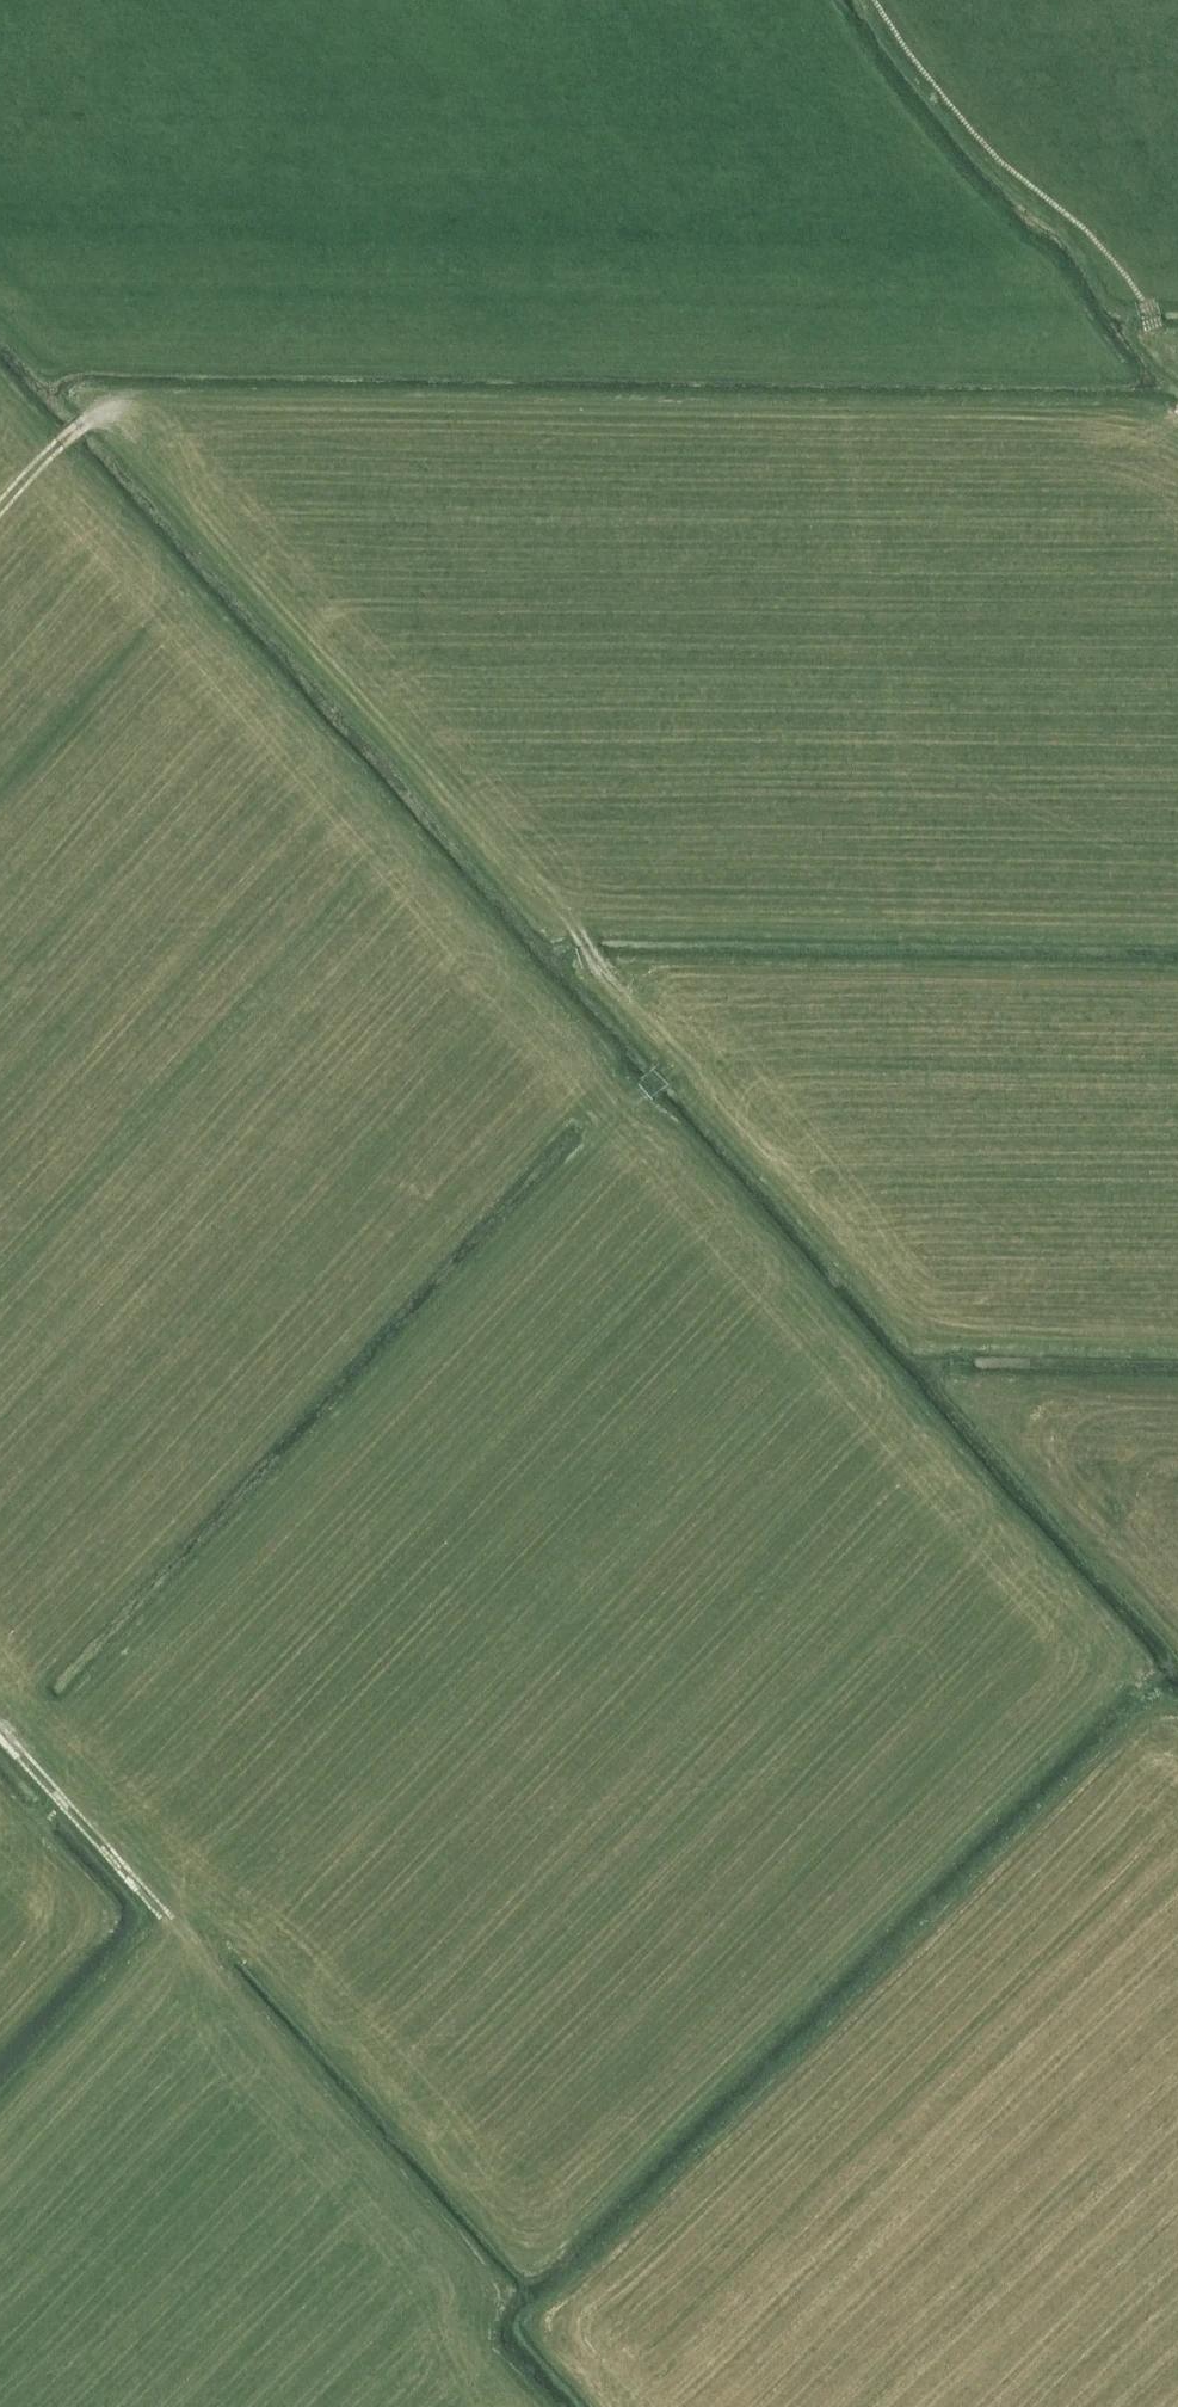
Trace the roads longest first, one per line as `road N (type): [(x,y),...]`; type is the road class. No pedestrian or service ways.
road 1 (track): [(168,1932),(160,1909),(0,1729)]
road 2 (track): [(91,416),(0,508)]

